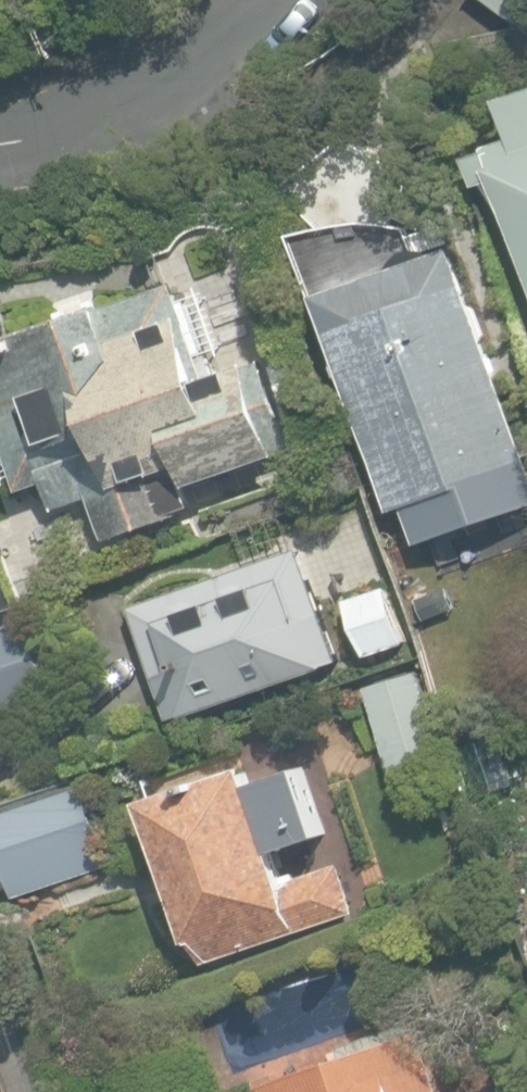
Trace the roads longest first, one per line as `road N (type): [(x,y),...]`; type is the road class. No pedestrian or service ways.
road 1 (residential): [(233,0),(158,78),(98,109),(0,141)]

